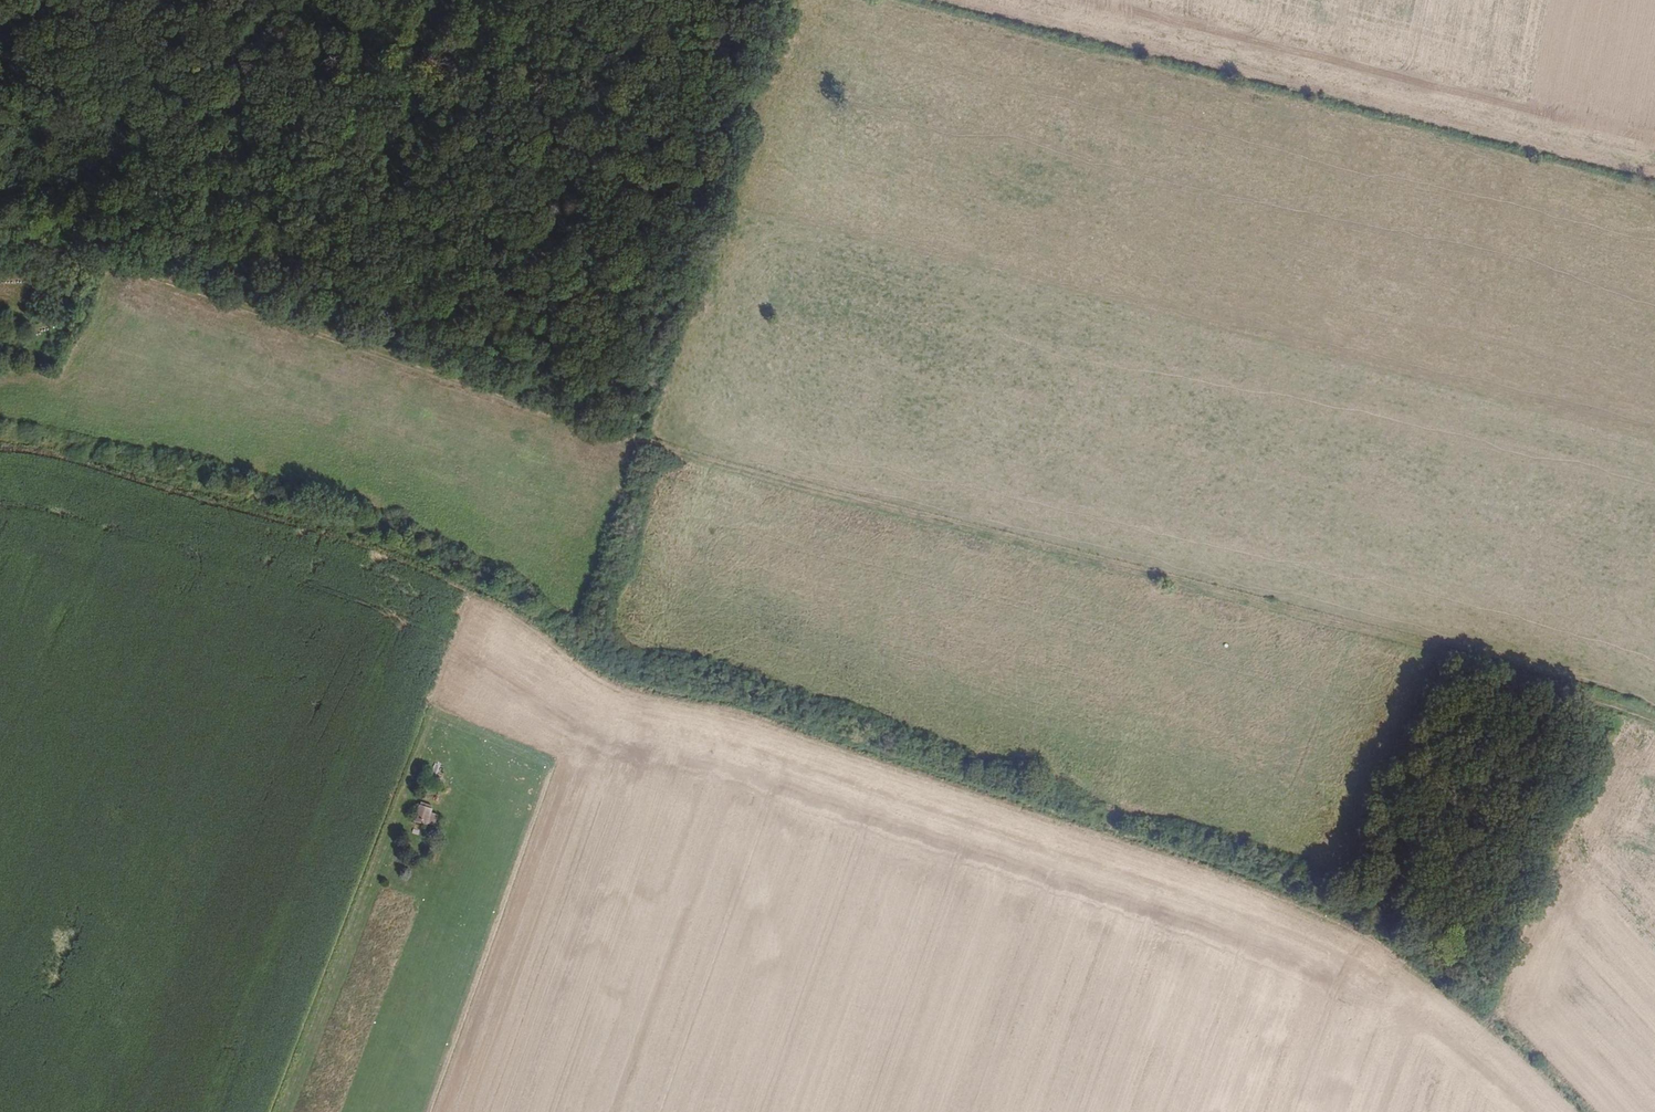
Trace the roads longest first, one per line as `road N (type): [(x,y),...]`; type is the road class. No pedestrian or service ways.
road 1 (track): [(0,247),(238,193),(452,124),(577,31),(606,0)]

